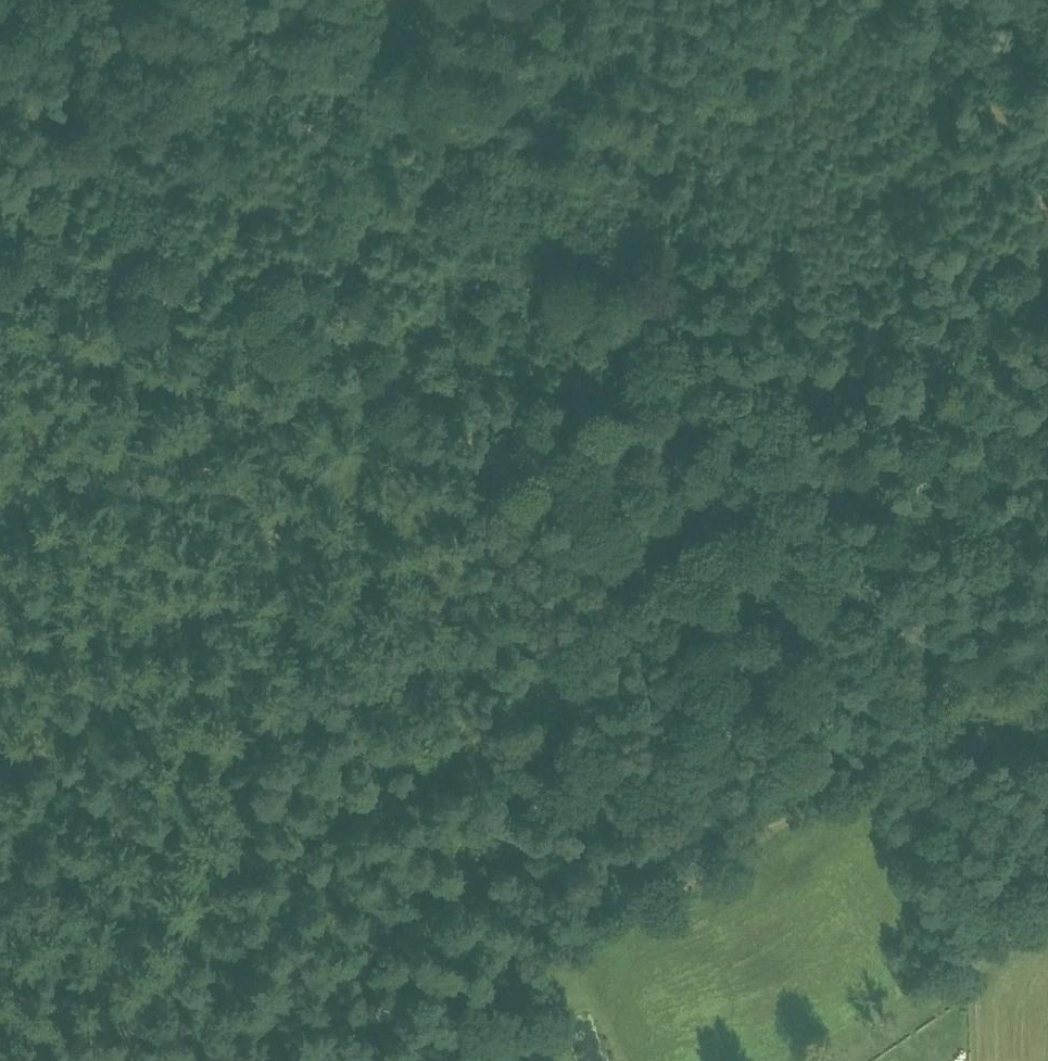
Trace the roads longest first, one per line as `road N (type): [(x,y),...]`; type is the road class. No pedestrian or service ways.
road 1 (track): [(122,0),(0,169)]

